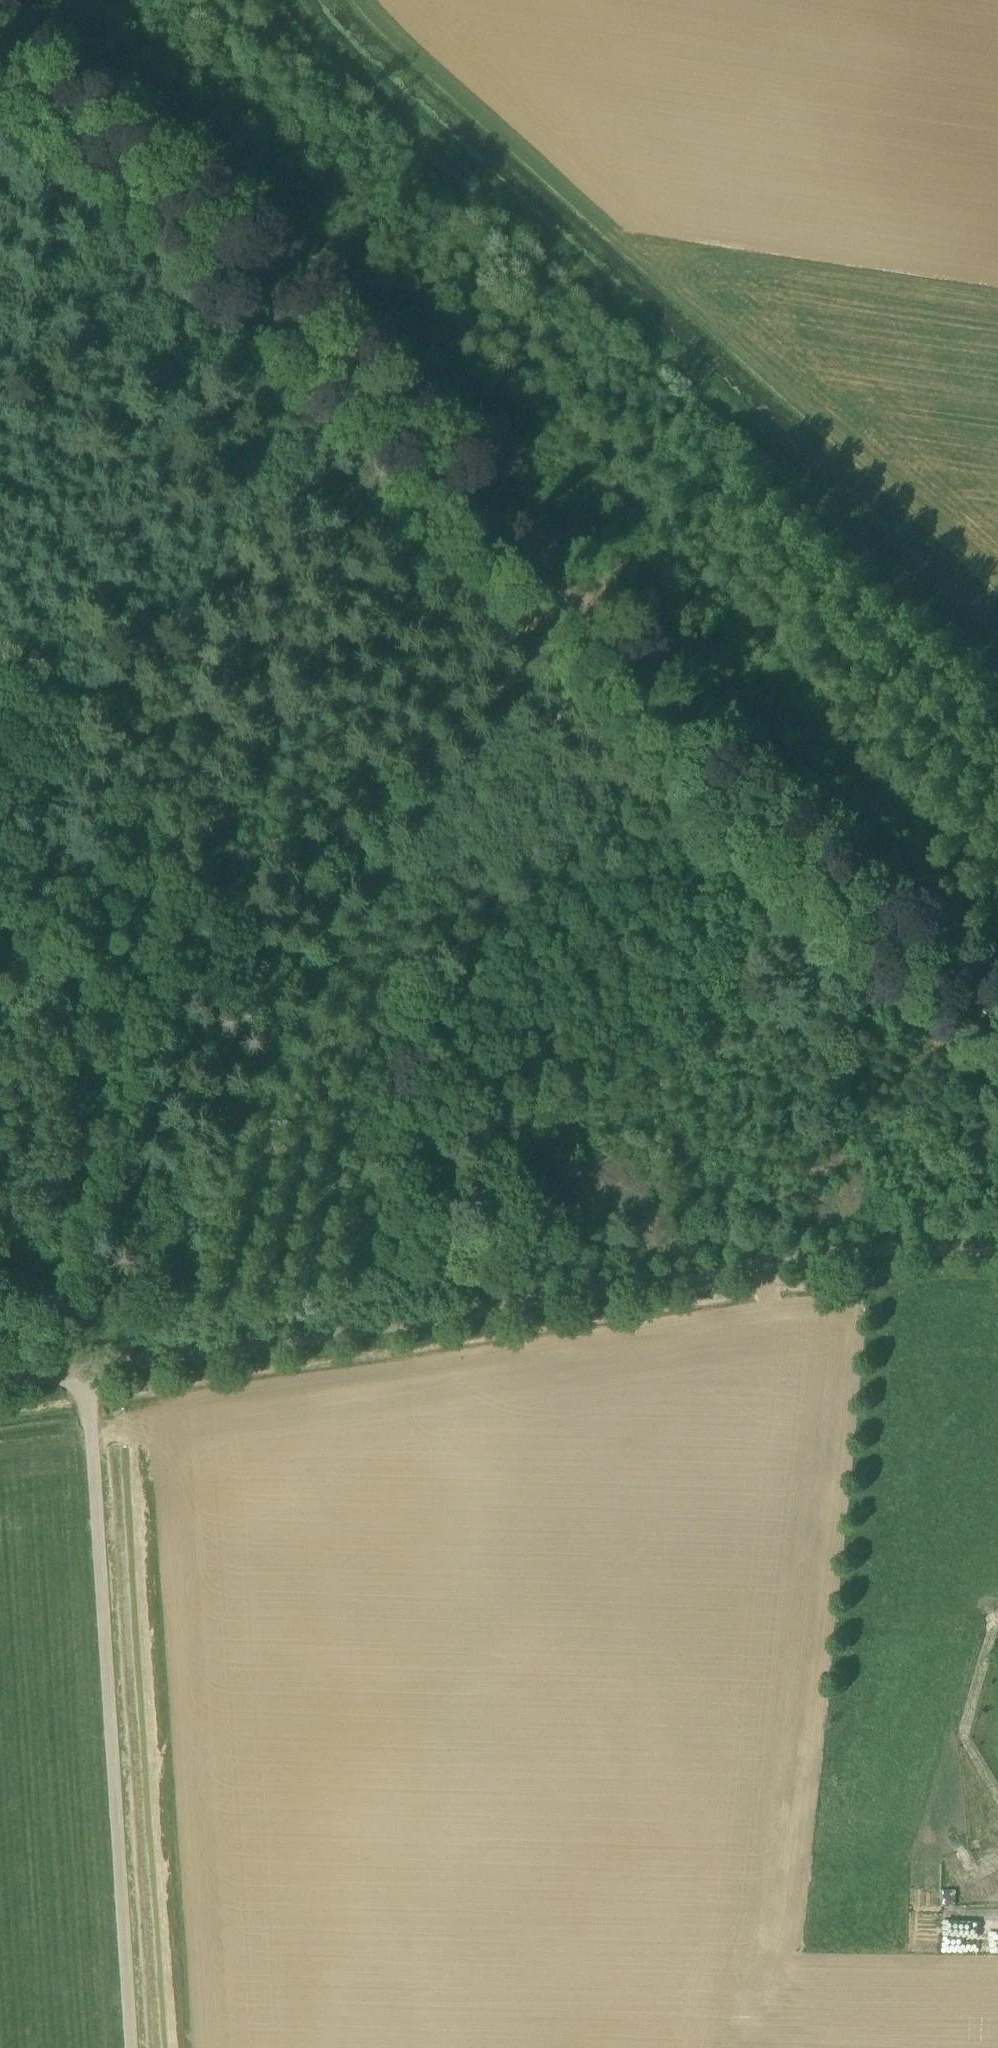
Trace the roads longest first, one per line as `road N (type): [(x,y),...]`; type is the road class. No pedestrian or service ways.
road 1 (tertiary): [(997,1028),(798,865),(470,504),(194,226),(0,54)]
road 2 (unclassified): [(0,1379),(841,1253),(997,1252)]

